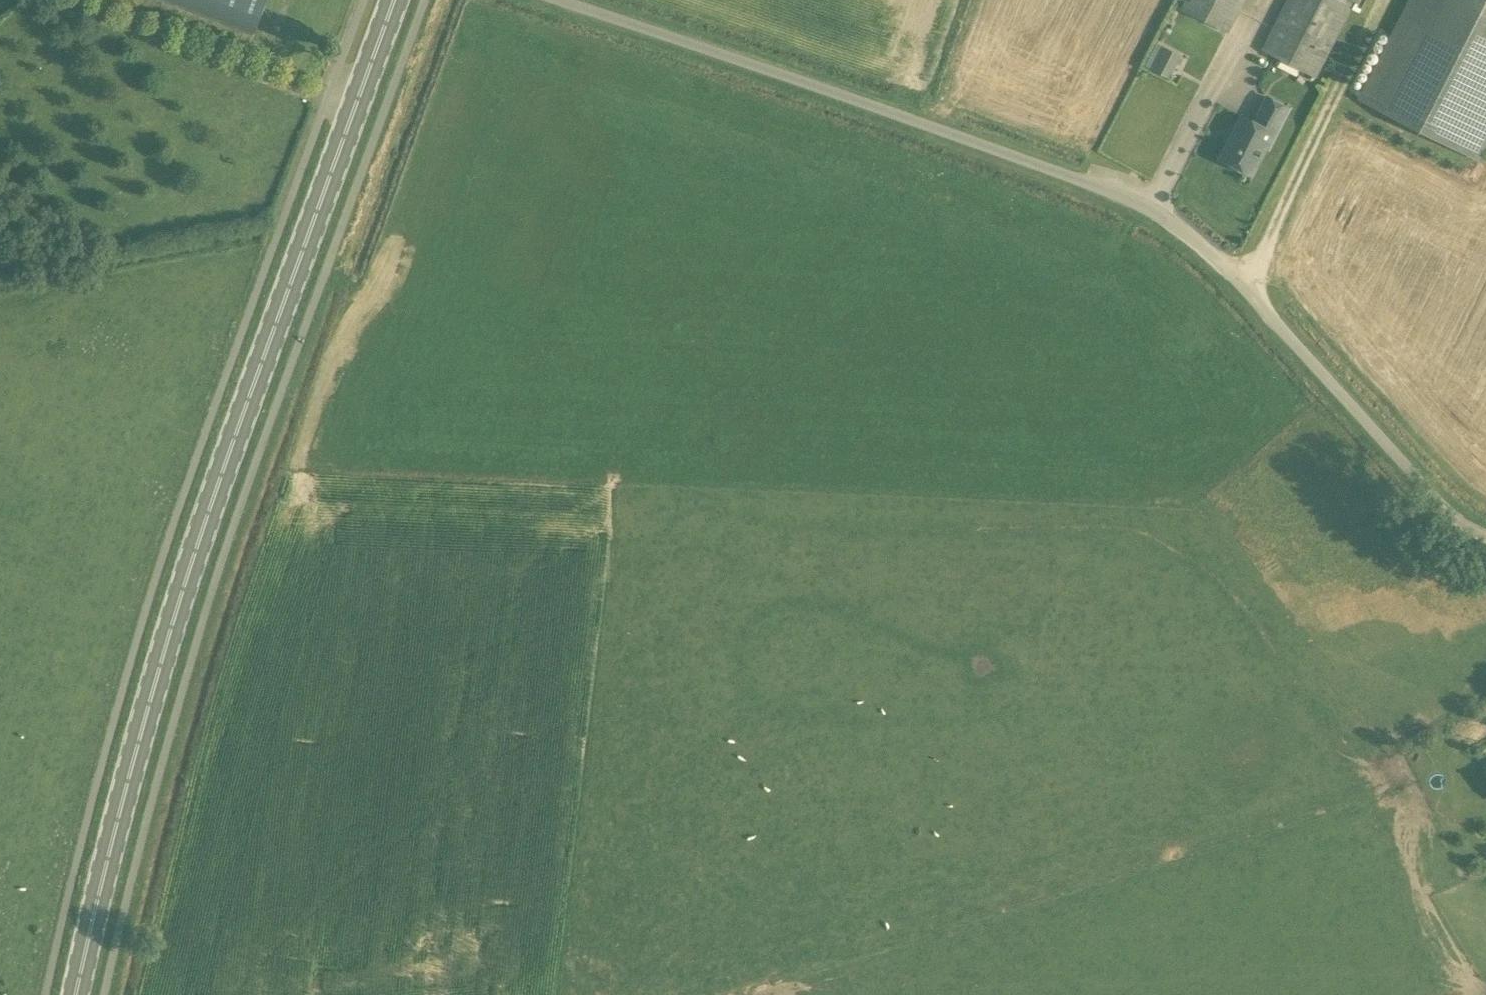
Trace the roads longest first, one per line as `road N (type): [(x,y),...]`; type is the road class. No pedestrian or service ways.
road 1 (unclassified): [(554,0),(1155,211),(1260,297),(1457,511),(1485,524)]
road 2 (primary): [(76,994),(193,557),(395,0)]

